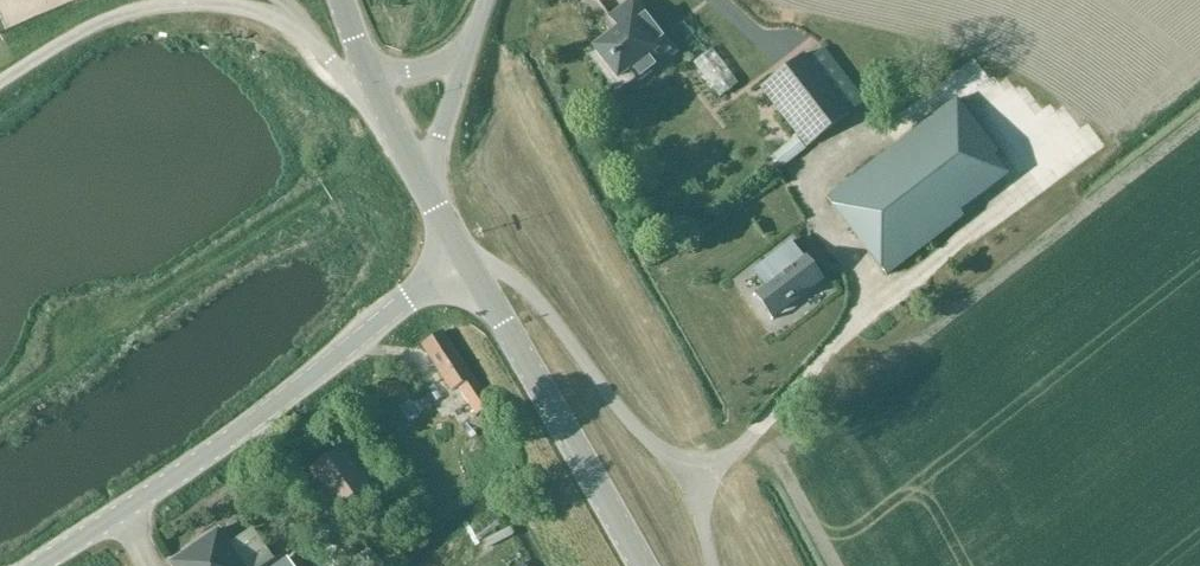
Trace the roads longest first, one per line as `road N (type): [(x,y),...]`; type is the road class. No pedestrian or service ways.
road 1 (tertiary): [(28,565),(465,259)]
road 2 (tertiary): [(465,259),(640,565)]
road 3 (unclassified): [(422,182),(464,68)]
road 4 (tertiary): [(422,182),(365,75)]

